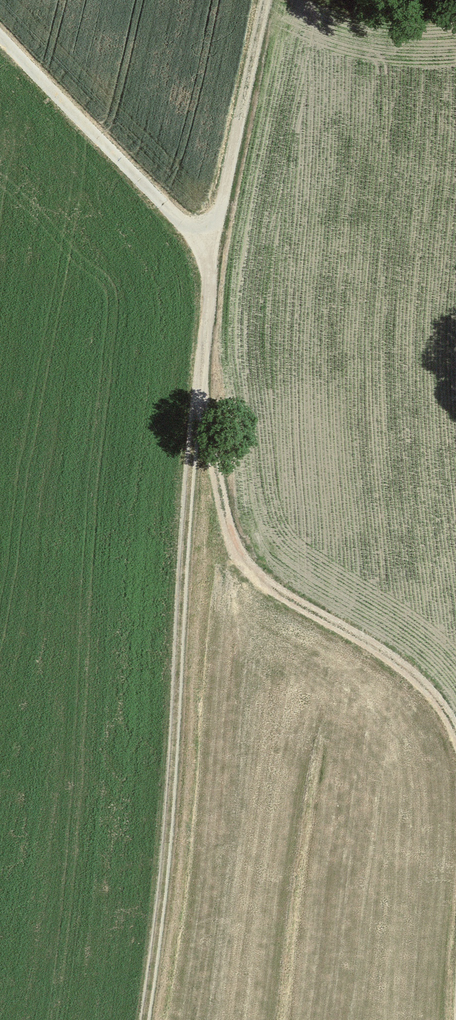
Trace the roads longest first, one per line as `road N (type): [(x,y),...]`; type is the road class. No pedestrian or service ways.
road 1 (track): [(143,1019),(159,922),(206,255)]
road 2 (track): [(455,732),(408,675),(237,561),(215,453),(194,406)]
road 3 (track): [(206,255),(0,39)]
road 4 (track): [(263,0),(206,255)]

